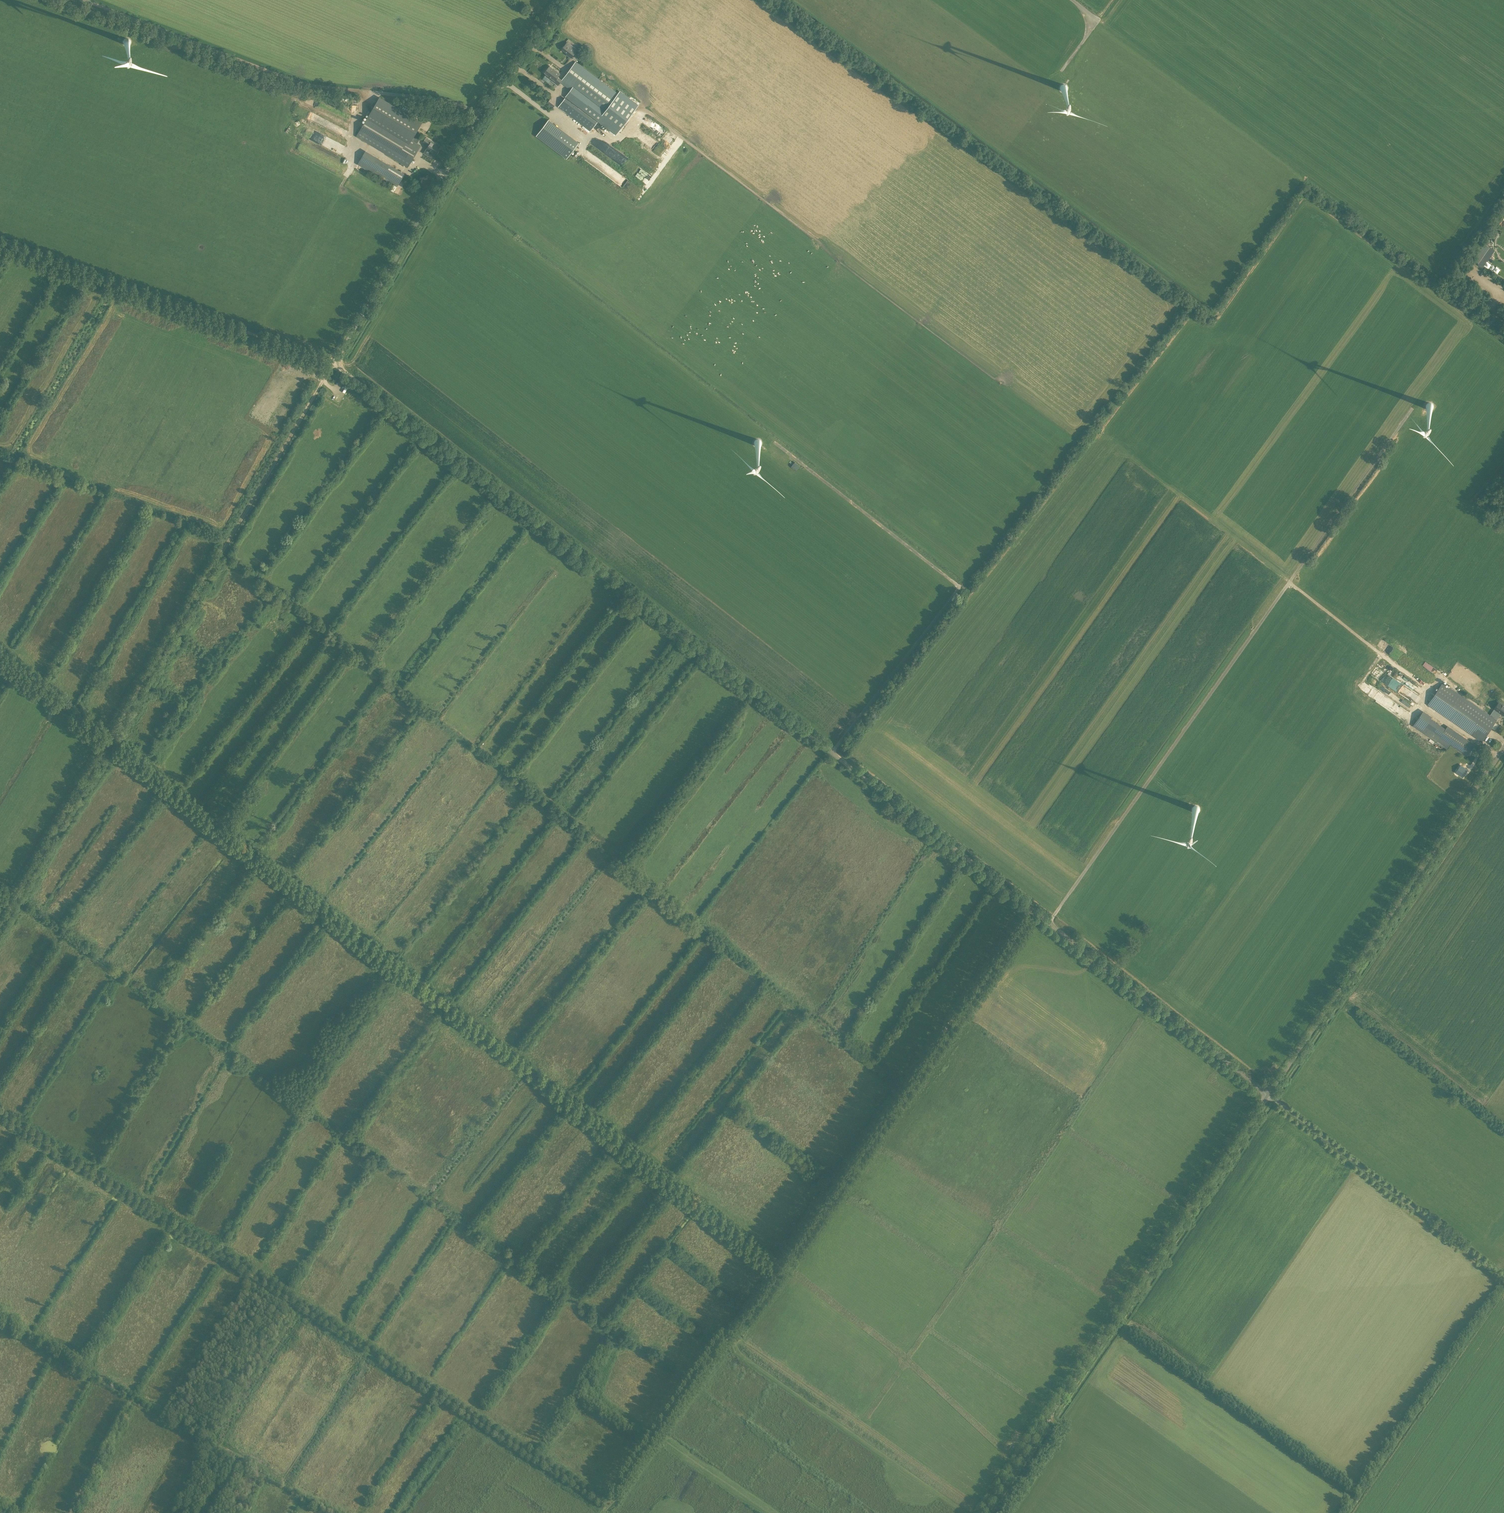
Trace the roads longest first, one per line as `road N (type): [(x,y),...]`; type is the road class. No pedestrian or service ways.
road 1 (unclassified): [(1268,1094),(333,364),(486,112),(565,0)]
road 2 (track): [(0,241),(333,364),(0,925)]
road 3 (track): [(0,654),(779,1266)]
road 4 (track): [(0,1112),(609,1506)]
road 5 (unclassified): [(983,1512),(1268,1094)]
road 6 (track): [(779,1266),(1030,907)]
road 7 (unclassified): [(1268,1094),(1503,746)]
road 8 (unclassified): [(1503,1278),(1268,1094)]
road 9 (track): [(659,1435),(779,1266)]

